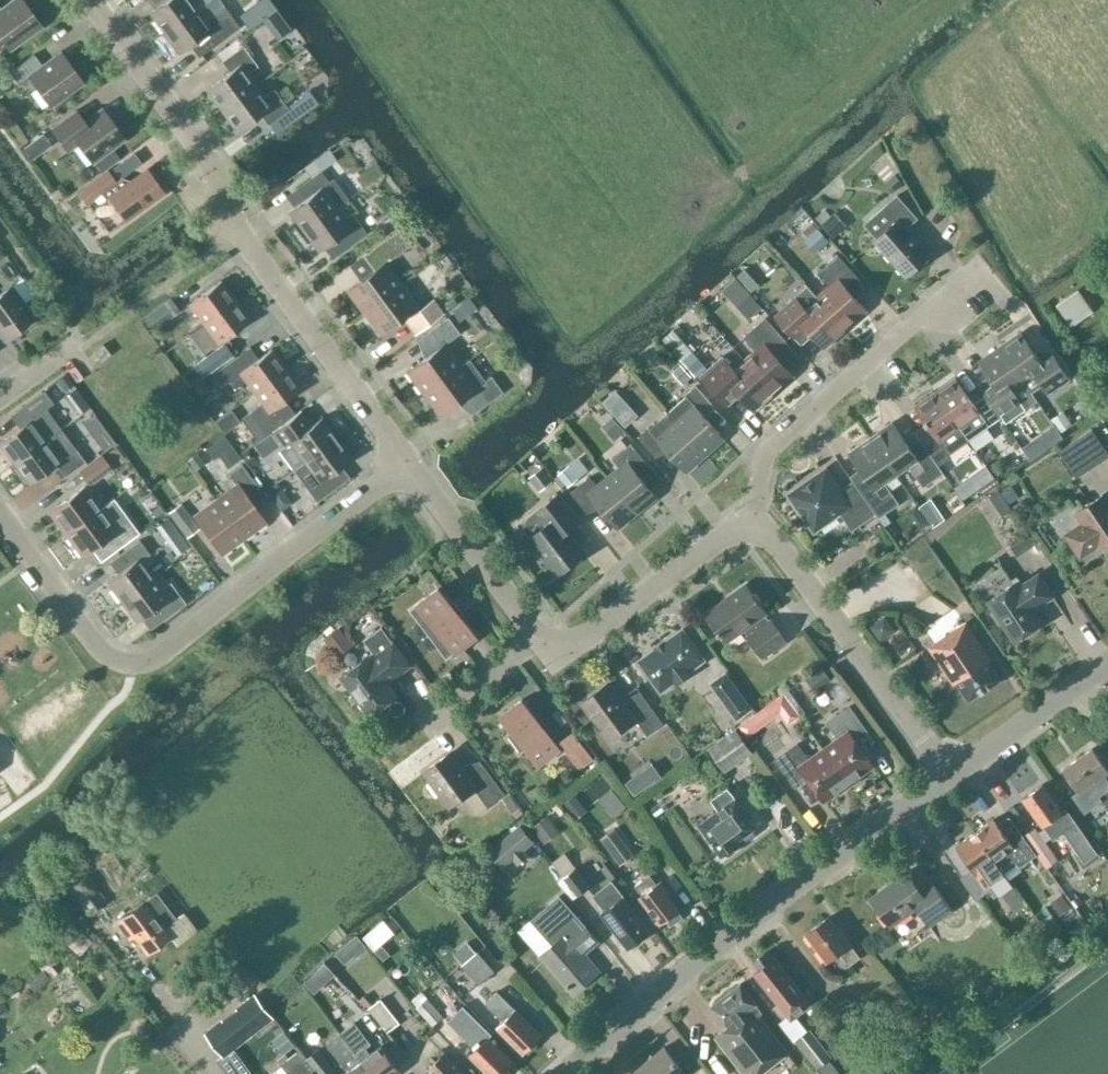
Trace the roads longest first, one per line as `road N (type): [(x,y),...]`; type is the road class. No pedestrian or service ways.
road 1 (residential): [(93,0),(211,165),(235,231),(406,463)]
road 2 (residential): [(406,463),(158,655),(132,666),(0,511)]
road 3 (tertiary): [(566,1073),(698,960),(951,776)]
road 4 (residential): [(406,463),(540,643),(555,647),(750,529)]
road 5 (residential): [(750,529),(765,454),(950,284),(971,279)]
road 6 (residential): [(750,529),(770,538),(951,776)]
road 7 (tertiary): [(951,776),(1107,664)]

